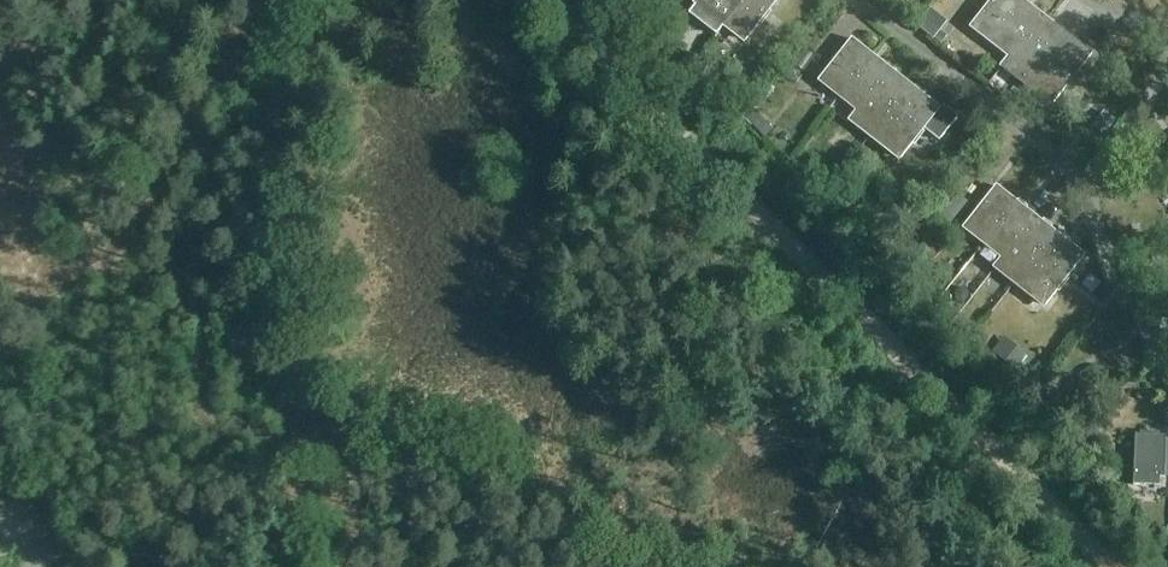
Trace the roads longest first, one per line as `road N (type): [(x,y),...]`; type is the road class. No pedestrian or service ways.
road 1 (track): [(1111,566),(554,0)]

